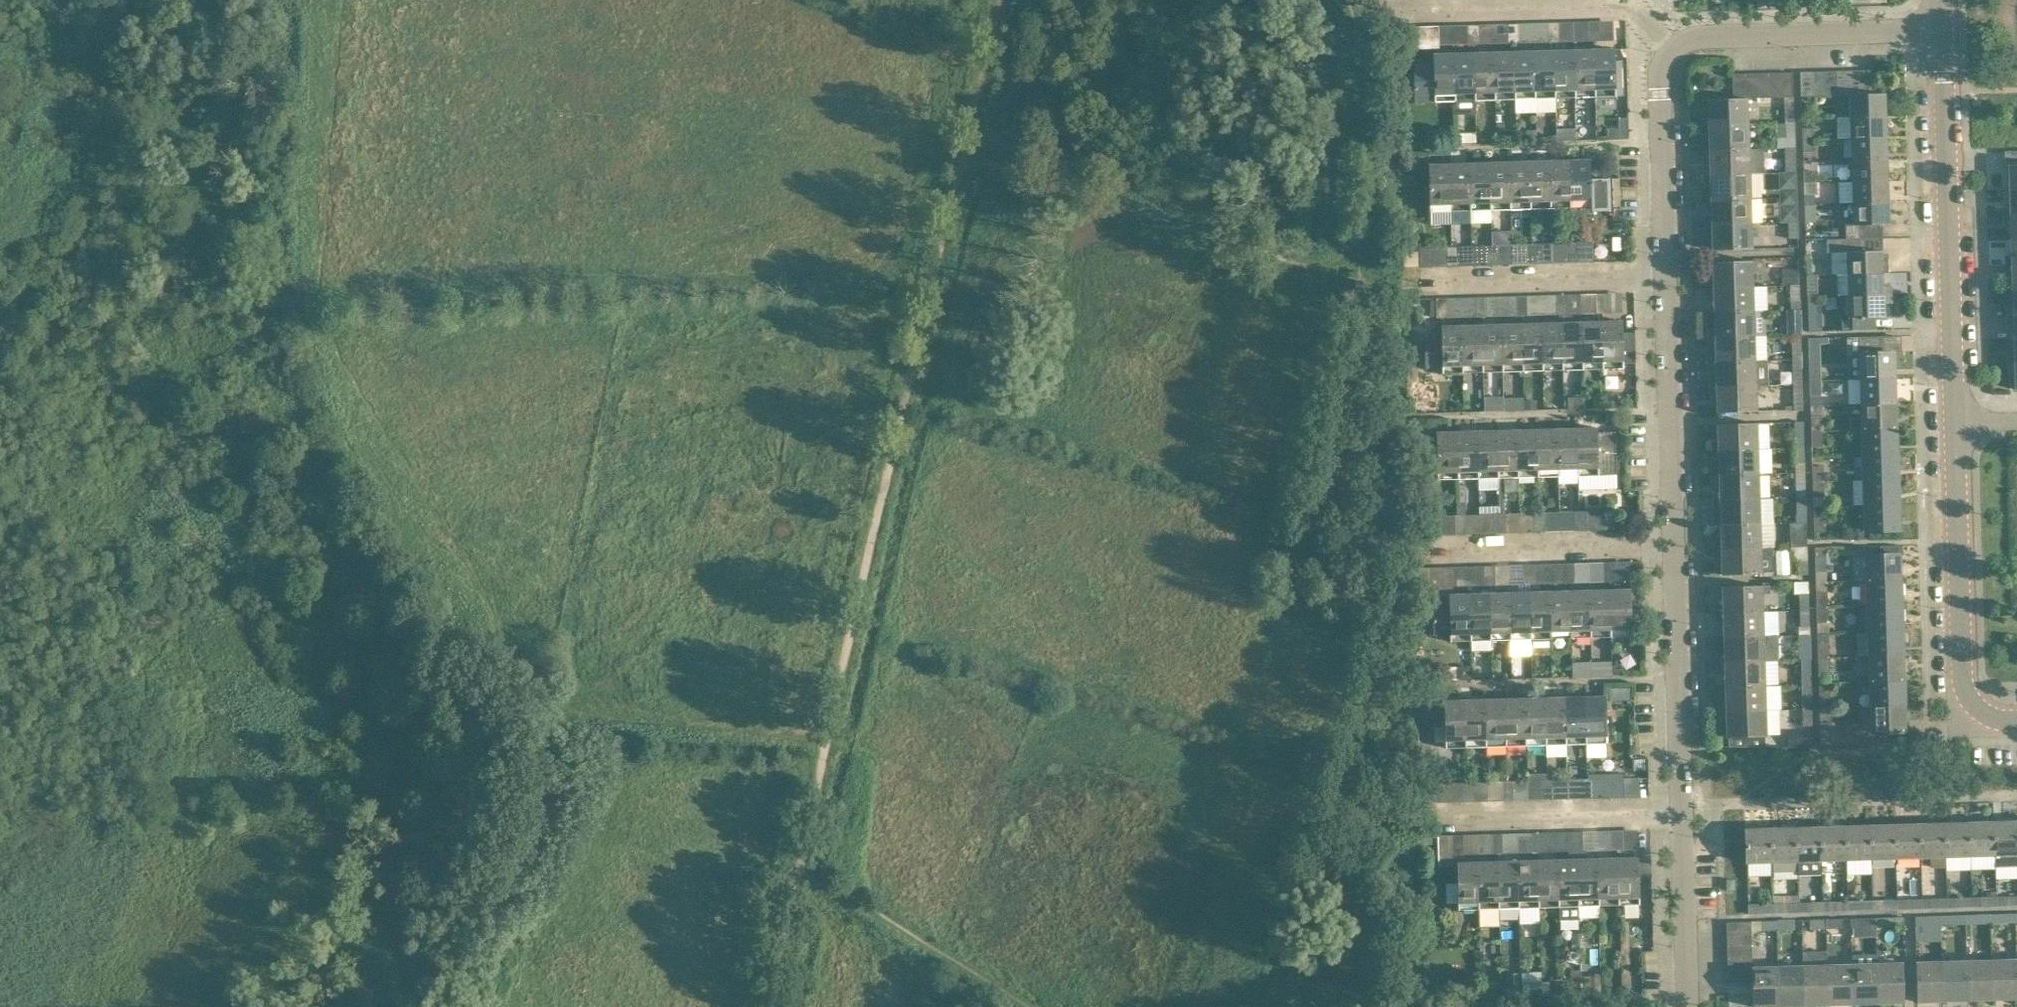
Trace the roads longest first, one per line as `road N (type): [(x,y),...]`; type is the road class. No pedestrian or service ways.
road 1 (track): [(767,1006),(1001,0)]
road 2 (residential): [(1955,423),(1942,30)]
road 3 (residential): [(2016,719),(1981,711),(1961,677),(1955,423)]
road 4 (residential): [(1669,51),(1618,7),(1360,16)]
road 5 (residential): [(1669,51),(1694,35),(1942,30)]
road 6 (residential): [(1682,811),(1673,541)]
road 7 (residential): [(1673,541),(1665,275)]
road 8 (track): [(1025,1006),(837,887),(798,889)]
road 9 (residential): [(1423,288),(1665,275)]
road 10 (residential): [(1433,546),(1673,541)]
road 11 (residential): [(1443,817),(1682,811)]
road 12 (residential): [(1665,275),(1660,67),(1669,51)]
road 13 (residential): [(1687,1006),(1682,811)]

